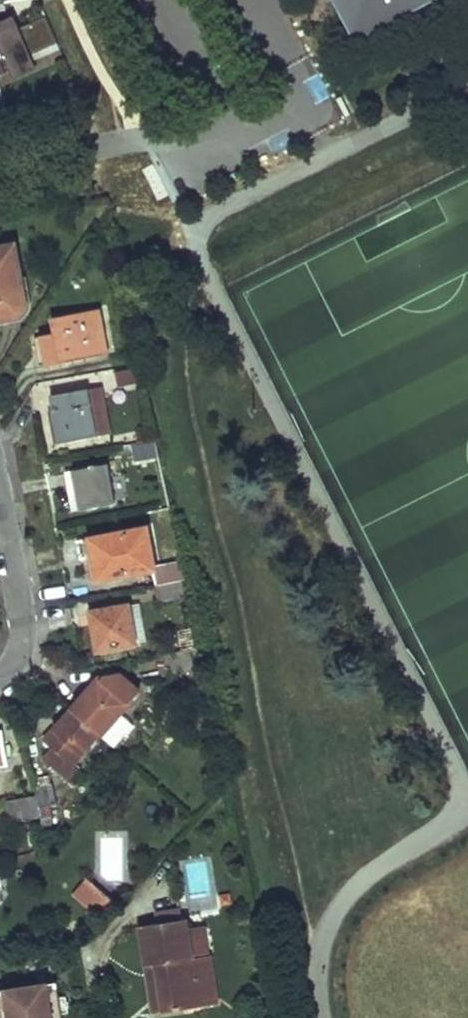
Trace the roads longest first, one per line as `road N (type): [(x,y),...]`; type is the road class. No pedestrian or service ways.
road 1 (residential): [(0,501),(25,621),(21,652),(0,678)]

